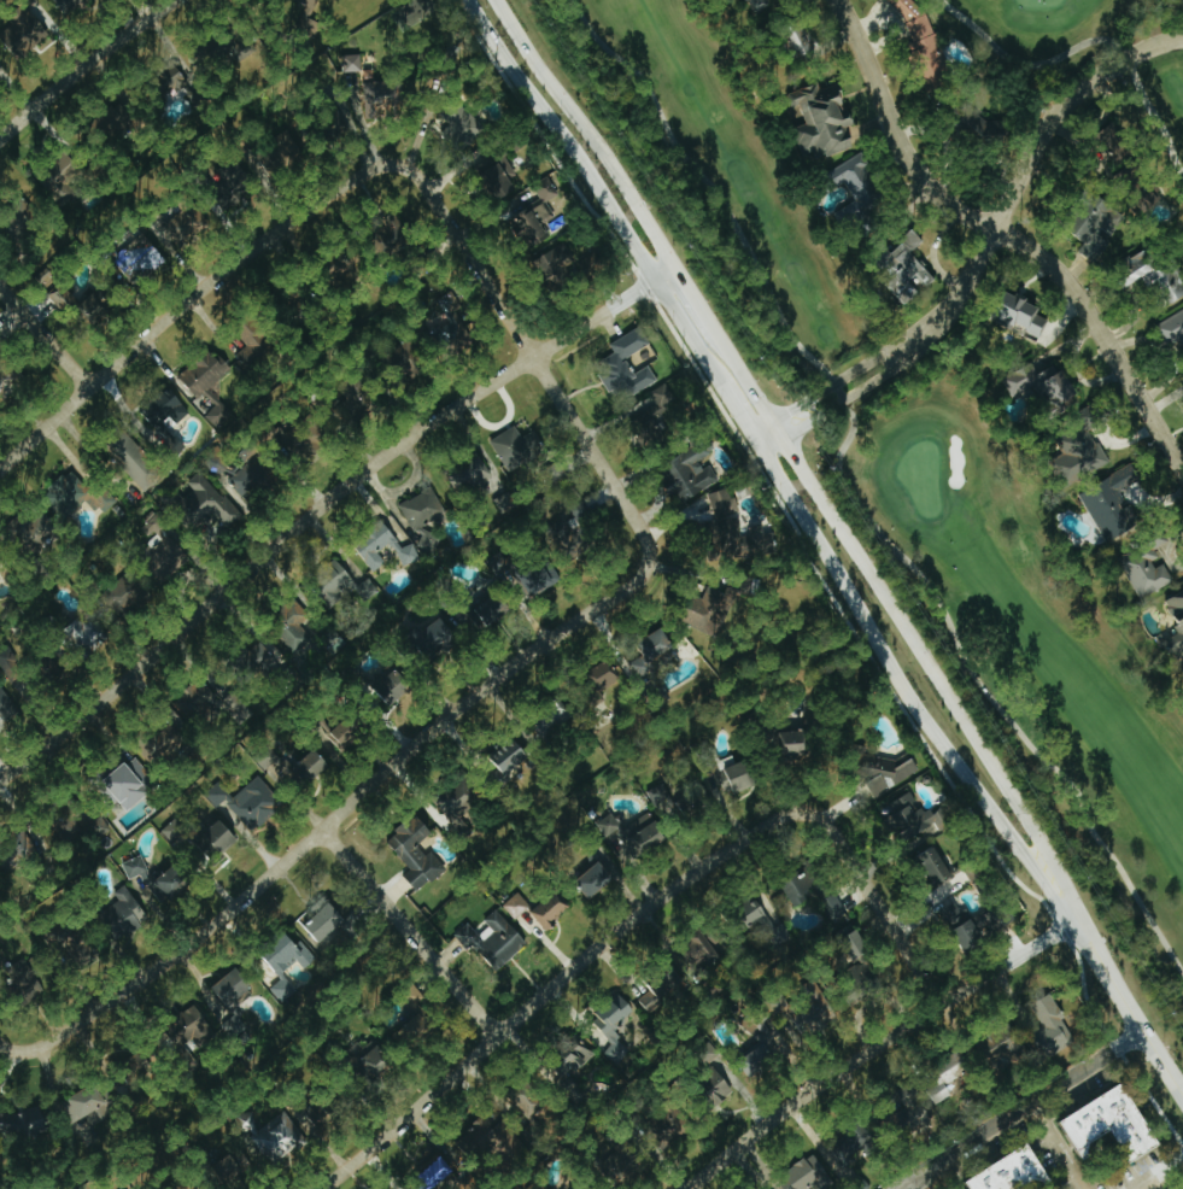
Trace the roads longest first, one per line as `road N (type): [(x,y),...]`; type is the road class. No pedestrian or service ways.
road 1 (tertiary): [(1182,1097),(493,0)]
road 2 (residential): [(0,781),(417,432),(668,275)]
road 3 (residential): [(31,1049),(218,922),(480,691),(633,584),(649,560)]
road 4 (residential): [(808,813),(786,813),(658,900),(323,1188)]
road 5 (residential): [(779,446),(938,335),(961,309),(1065,117),(1117,68),(1182,41)]
road 6 (residential): [(838,0),(914,162),(972,215),(1078,286),(1182,457)]
road 7 (residential): [(398,165),(342,187),(250,251),(0,467)]
road 8 (residential): [(649,560),(648,535),(535,357),(421,178),(398,165)]
road 9 (residential): [(690,1188),(843,1068),(1073,921)]
road 10 (residential): [(498,1035),(323,830)]
road 11 (residential): [(942,1006),(826,821),(808,813)]
road 12 (residential): [(0,139),(174,0)]
road 13 (residential): [(89,386),(0,286)]

